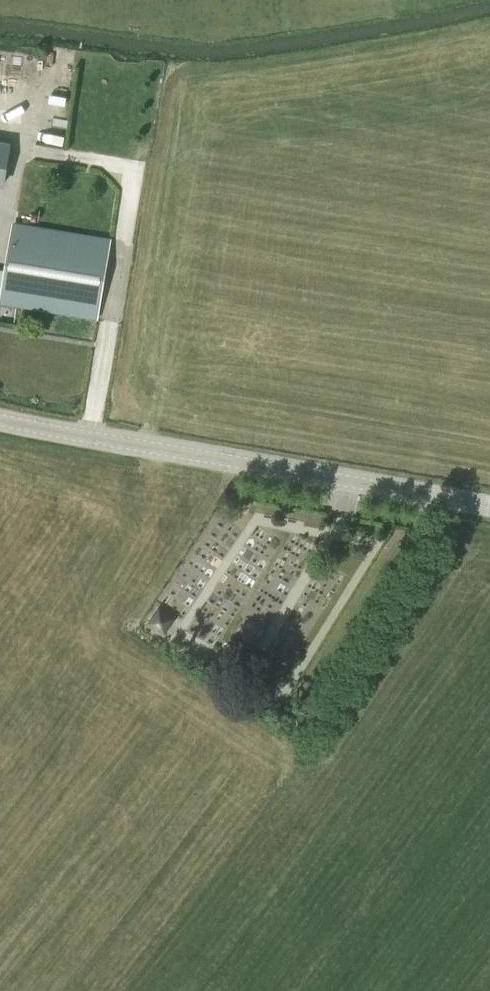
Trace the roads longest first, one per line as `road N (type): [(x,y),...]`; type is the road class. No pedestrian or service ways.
road 1 (tertiary): [(489,507),(0,419)]

